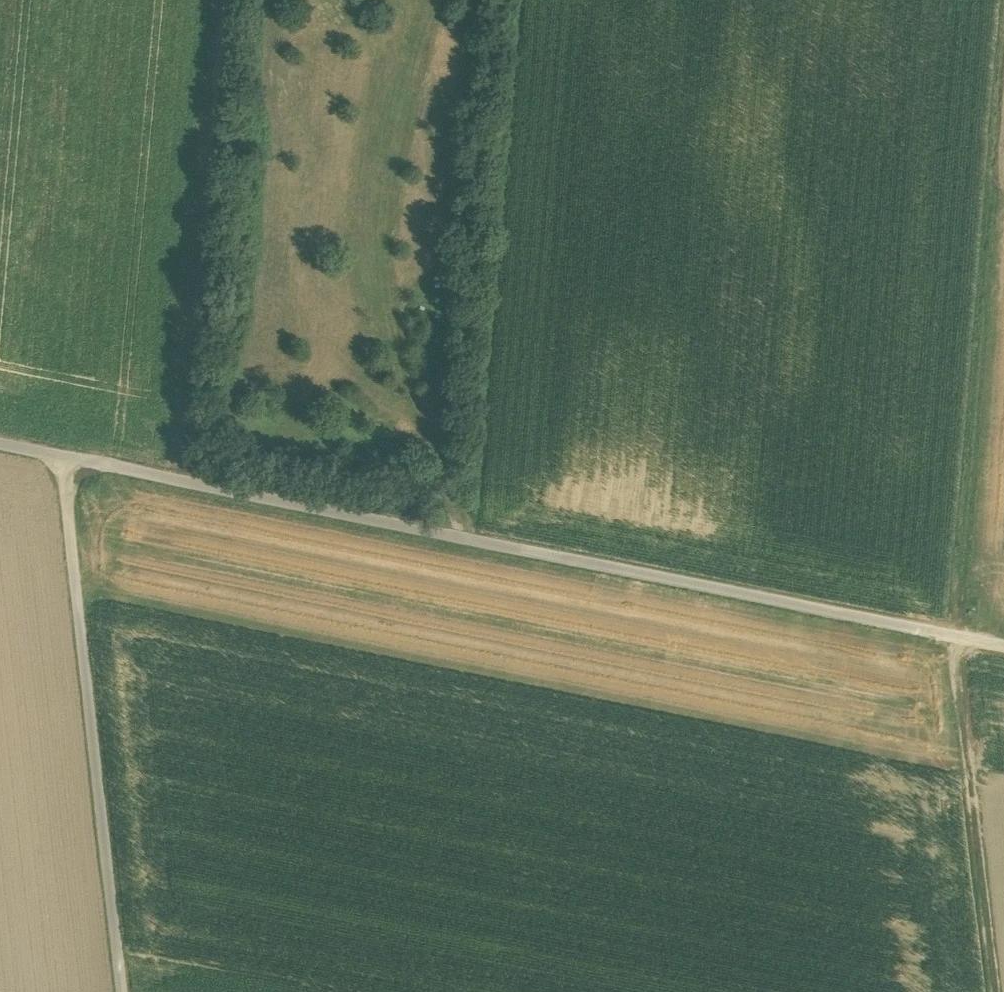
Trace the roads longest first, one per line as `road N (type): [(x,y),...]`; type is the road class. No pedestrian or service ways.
road 1 (track): [(1003,35),(947,636)]
road 2 (track): [(129,991),(72,456)]
road 3 (track): [(987,991),(947,636)]

